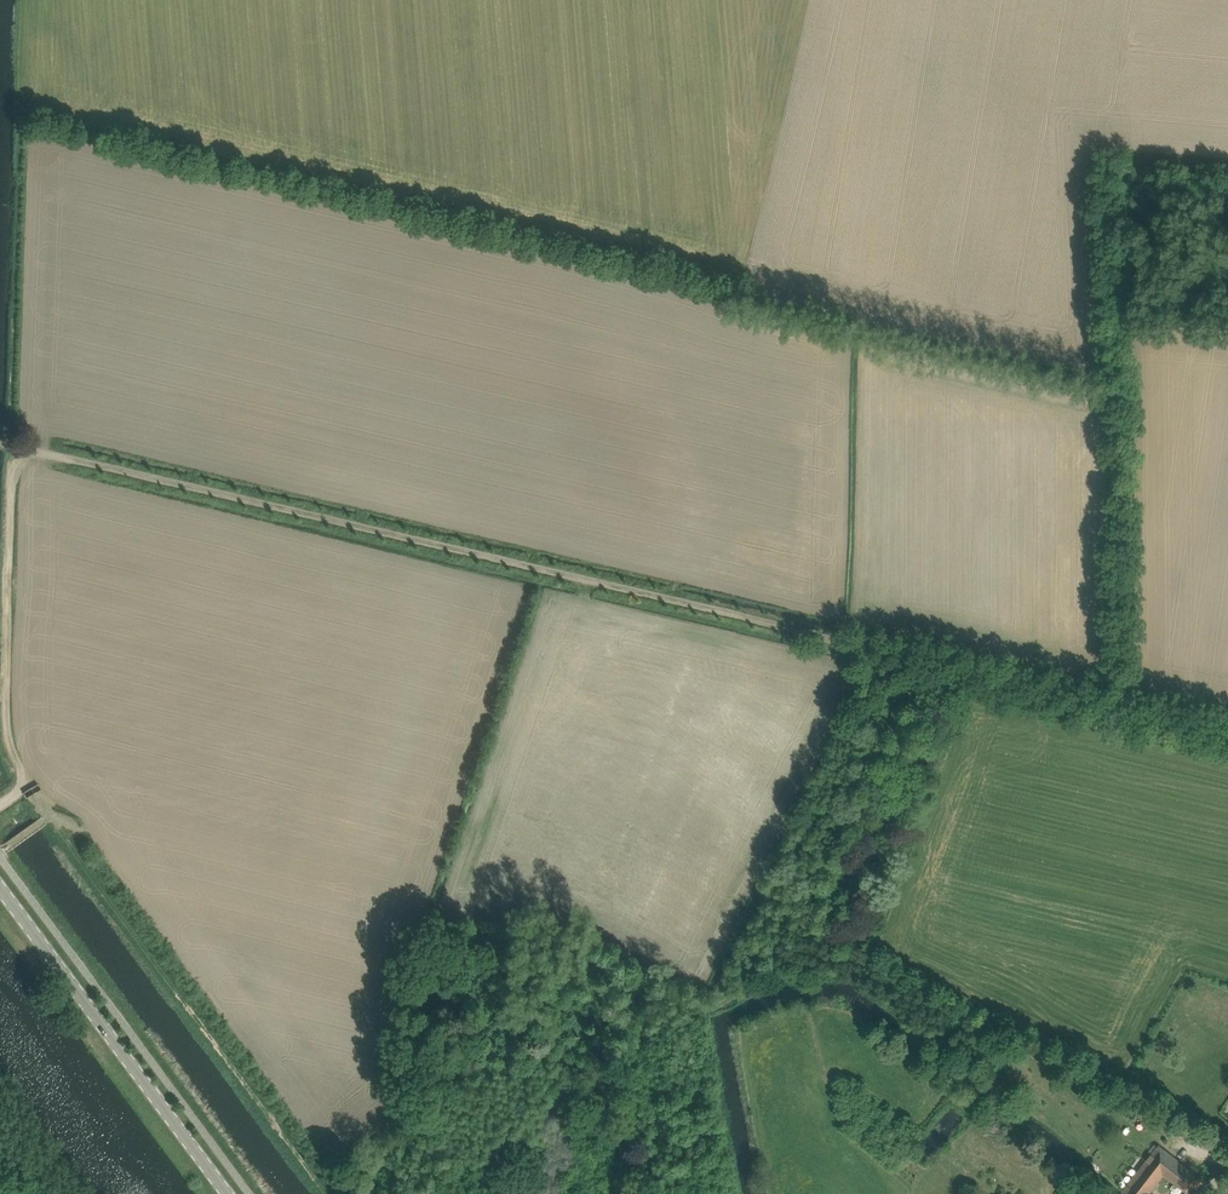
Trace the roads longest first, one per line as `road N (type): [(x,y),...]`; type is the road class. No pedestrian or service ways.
road 1 (track): [(1227,733),(917,665),(556,570),(0,441)]
road 2 (tertiary): [(0,884),(229,1193)]

